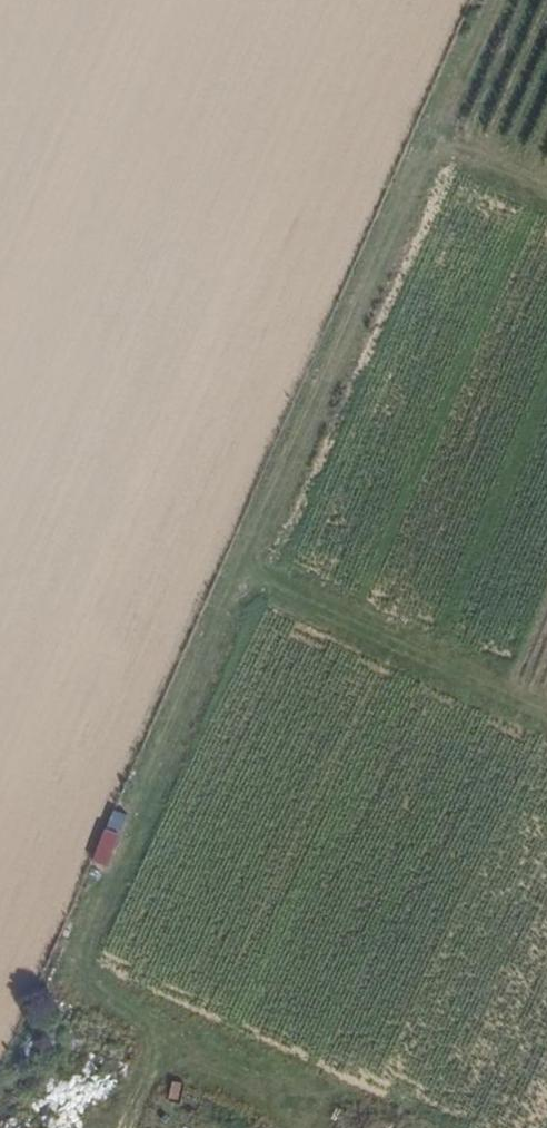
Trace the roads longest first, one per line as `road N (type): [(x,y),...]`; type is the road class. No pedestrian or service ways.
road 1 (track): [(494,0),(78,938),(90,995),(124,1012),(143,1034),(145,1069),(121,1127)]
road 2 (track): [(242,570),(546,707)]
road 3 (track): [(435,138),(546,186)]

